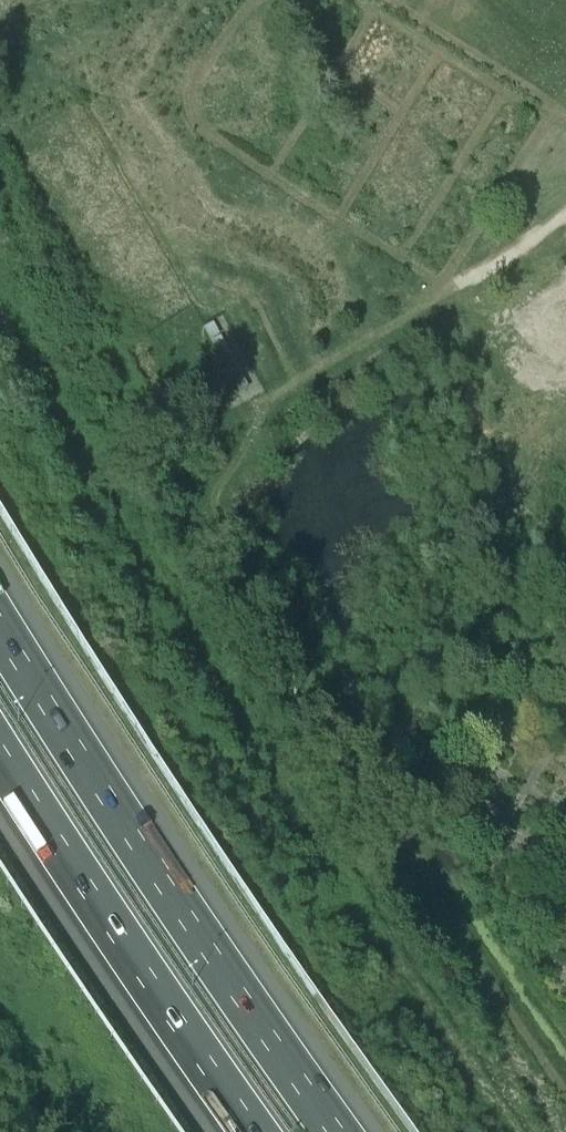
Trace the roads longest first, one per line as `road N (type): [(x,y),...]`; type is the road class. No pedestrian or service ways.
road 1 (motorway): [(332,1131),(0,637)]
road 2 (motorway): [(0,770),(163,1029),(240,1131)]

